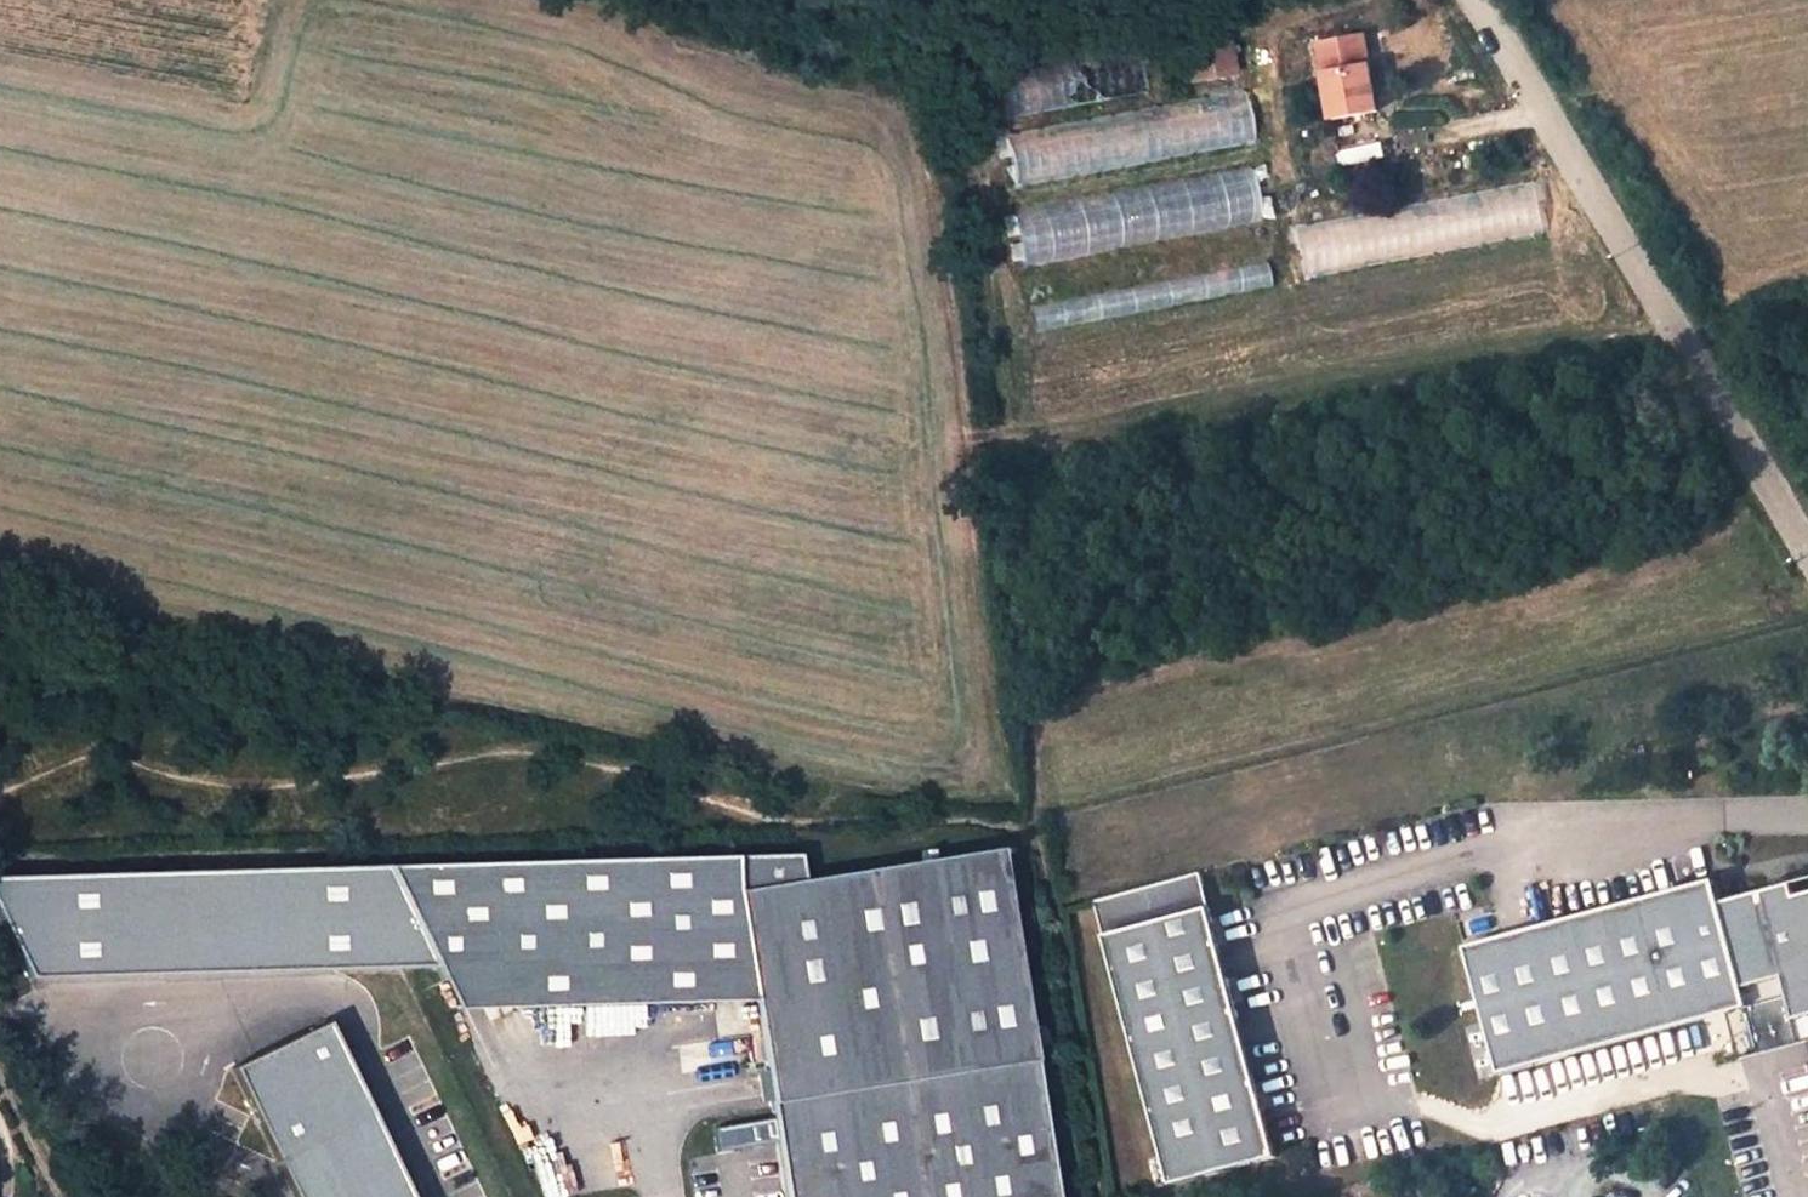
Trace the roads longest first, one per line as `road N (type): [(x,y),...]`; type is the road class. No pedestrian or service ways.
road 1 (residential): [(1807,557),(1486,0)]
road 2 (track): [(0,1072),(60,1196)]

